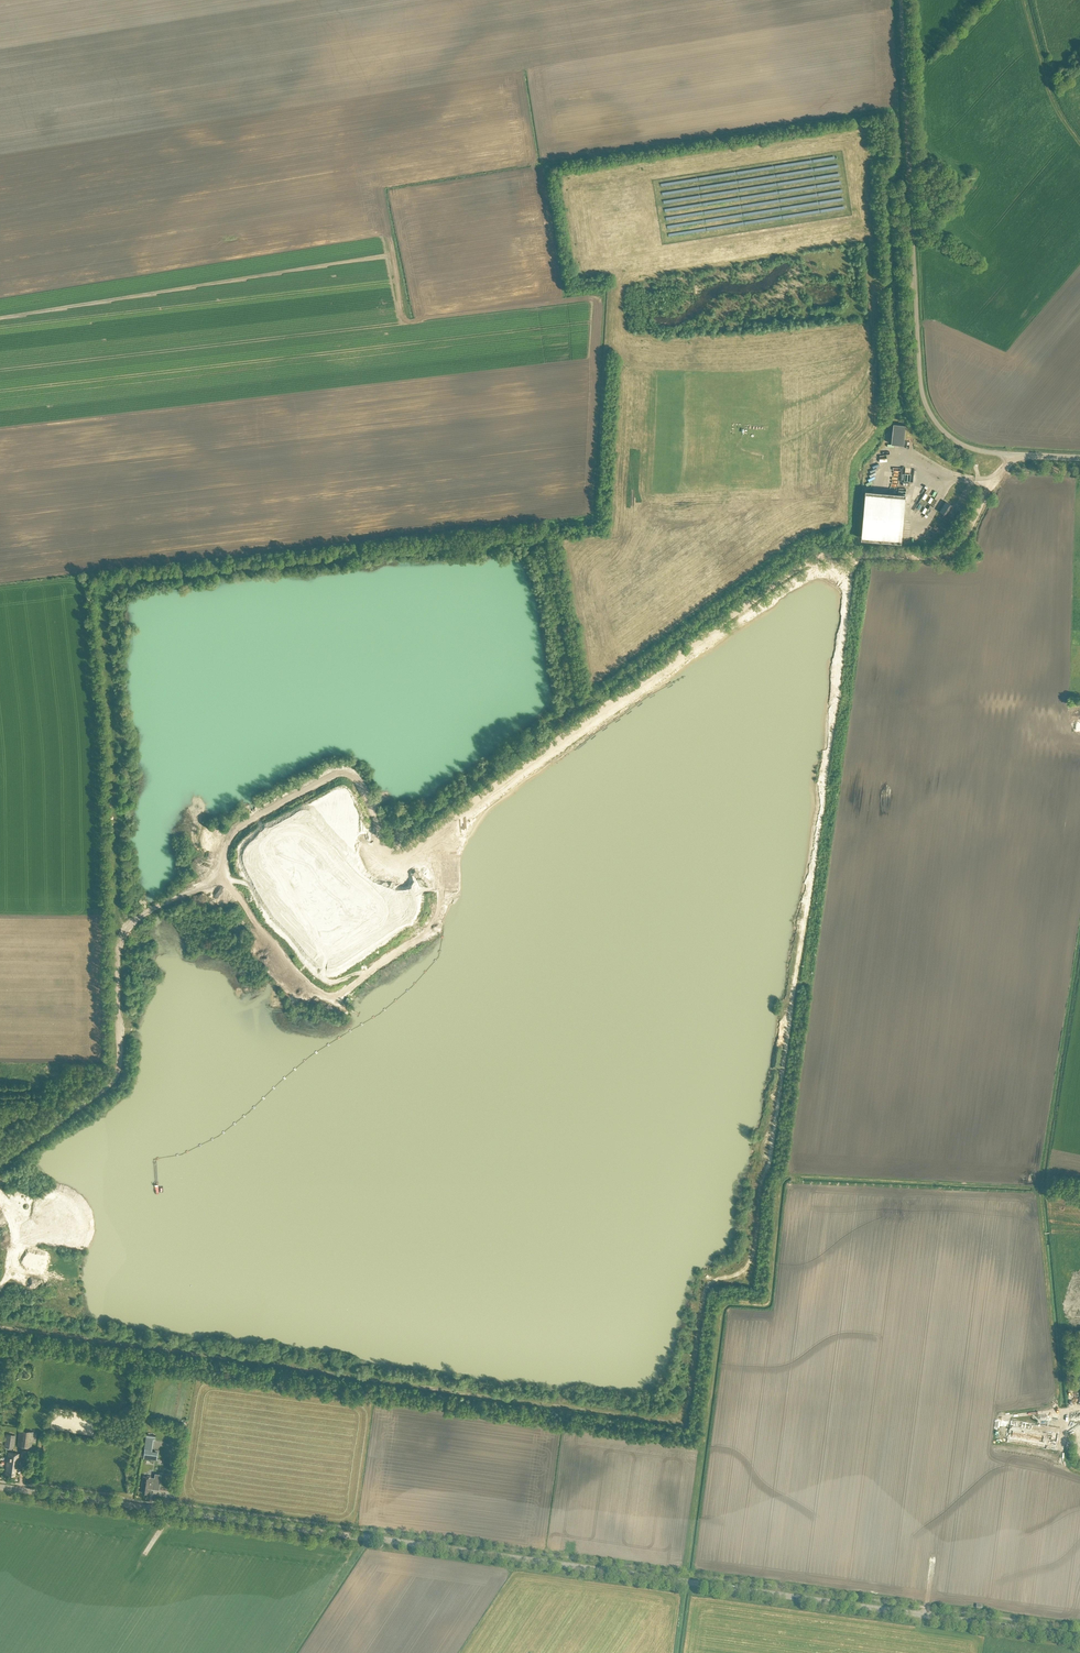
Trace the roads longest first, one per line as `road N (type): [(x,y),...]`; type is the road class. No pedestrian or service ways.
road 1 (tertiary): [(1079,1638),(0,1487)]
road 2 (unclassified): [(1079,458),(976,450),(947,434),(926,407),(900,0)]
road 3 (track): [(413,845),(438,885),(431,924),(334,996),(301,978),(219,871)]
road 4 (track): [(124,930),(103,604)]

